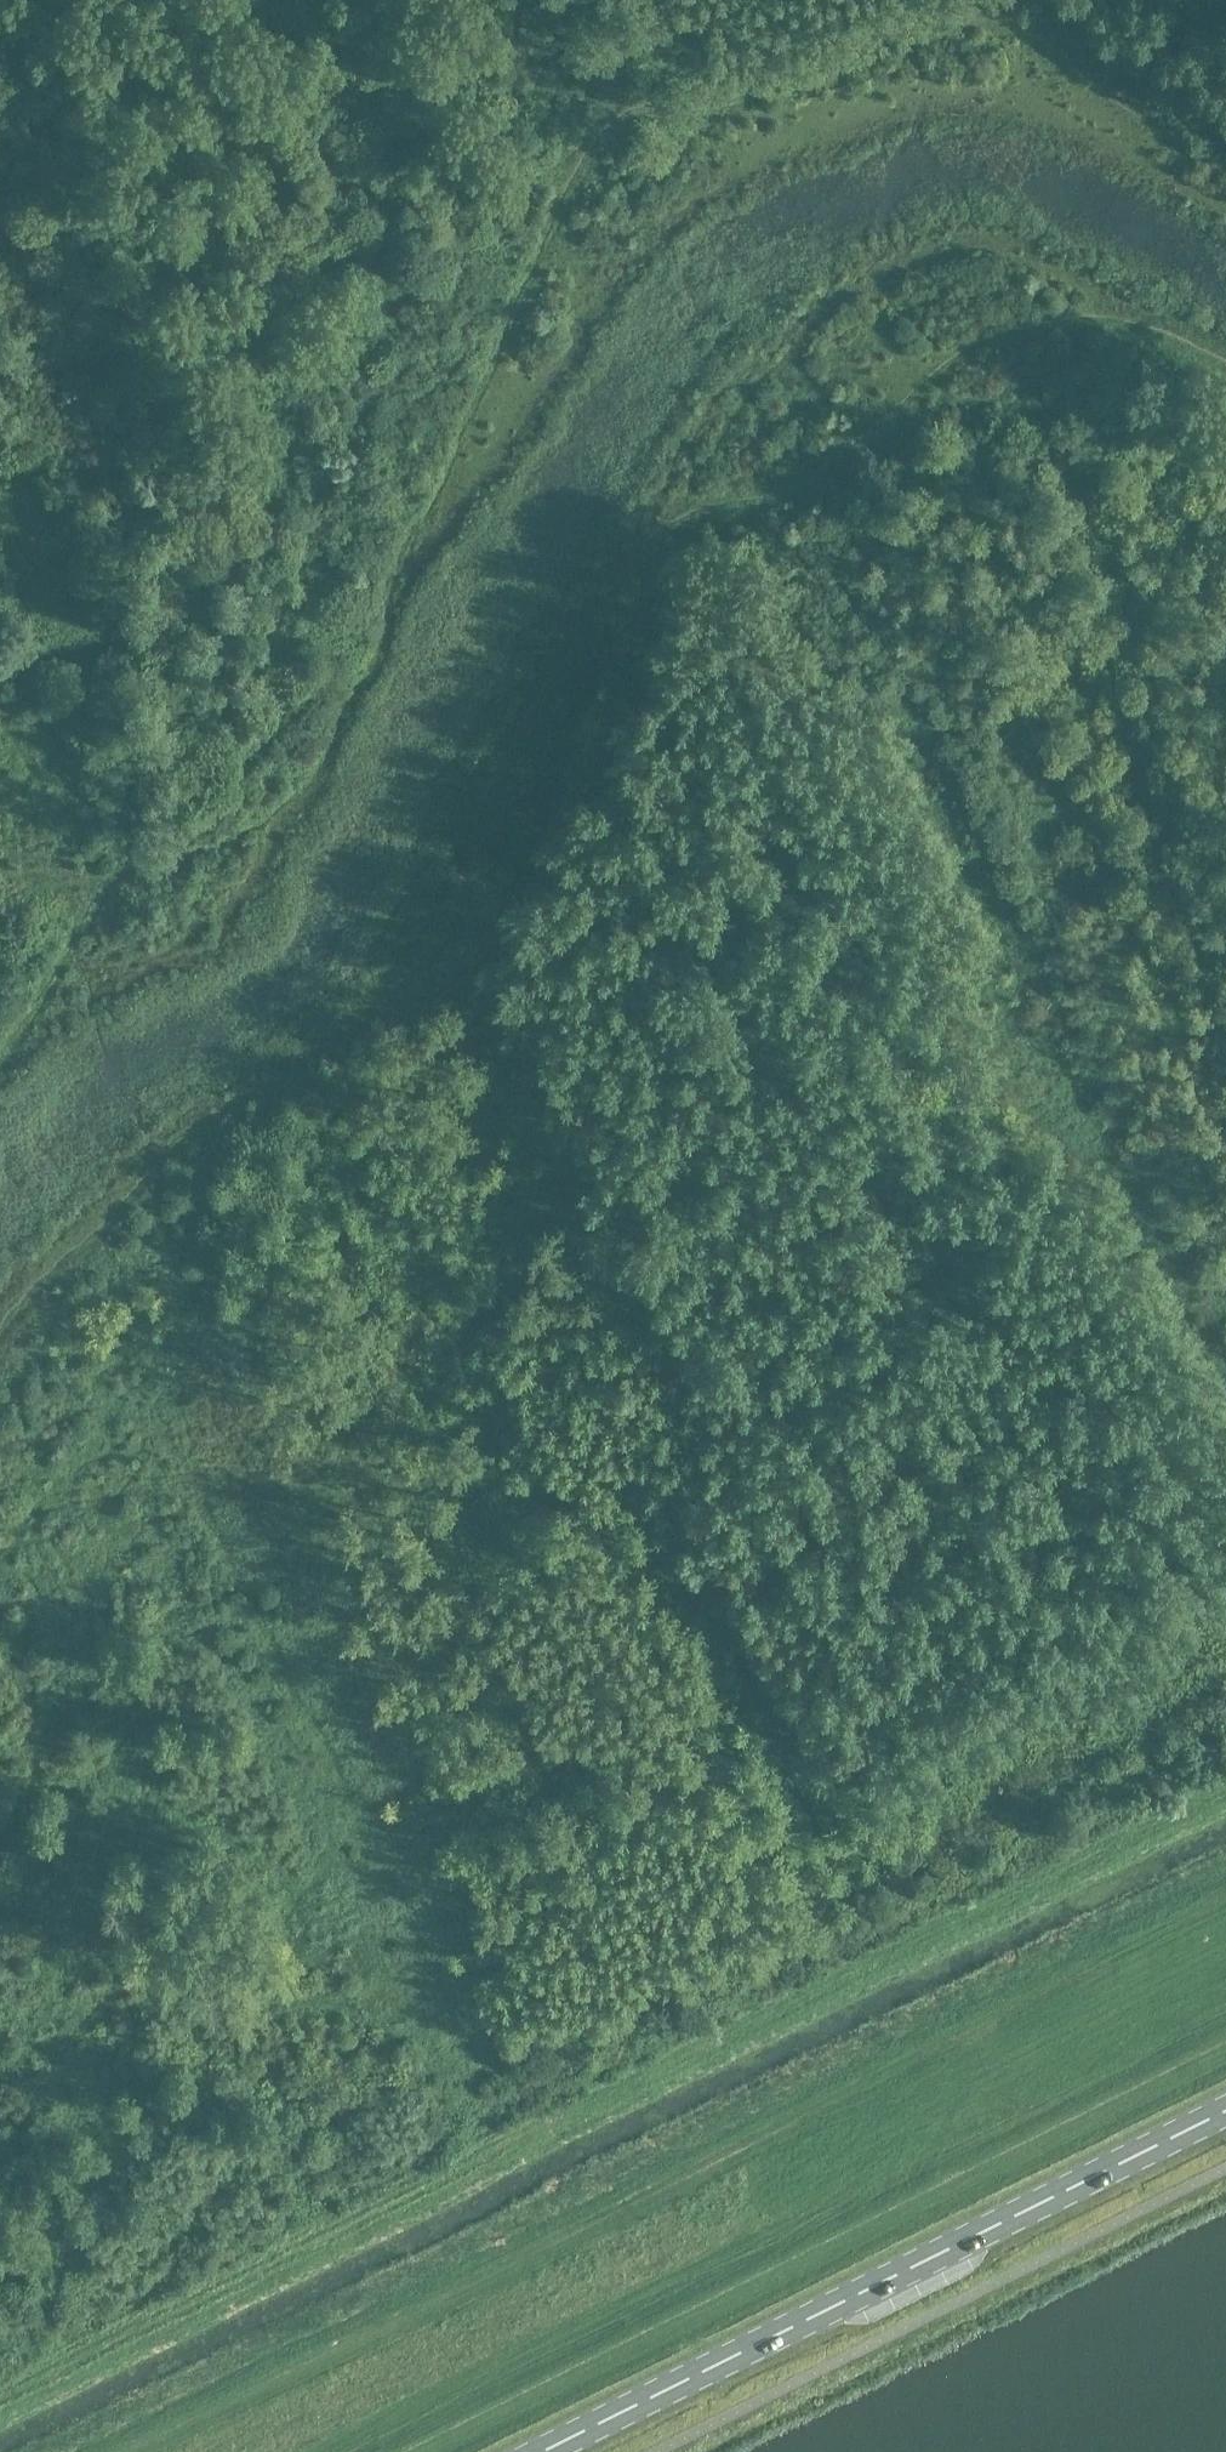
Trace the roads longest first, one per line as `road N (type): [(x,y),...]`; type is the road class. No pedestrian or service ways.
road 1 (primary): [(526,2451),(1225,2106)]

